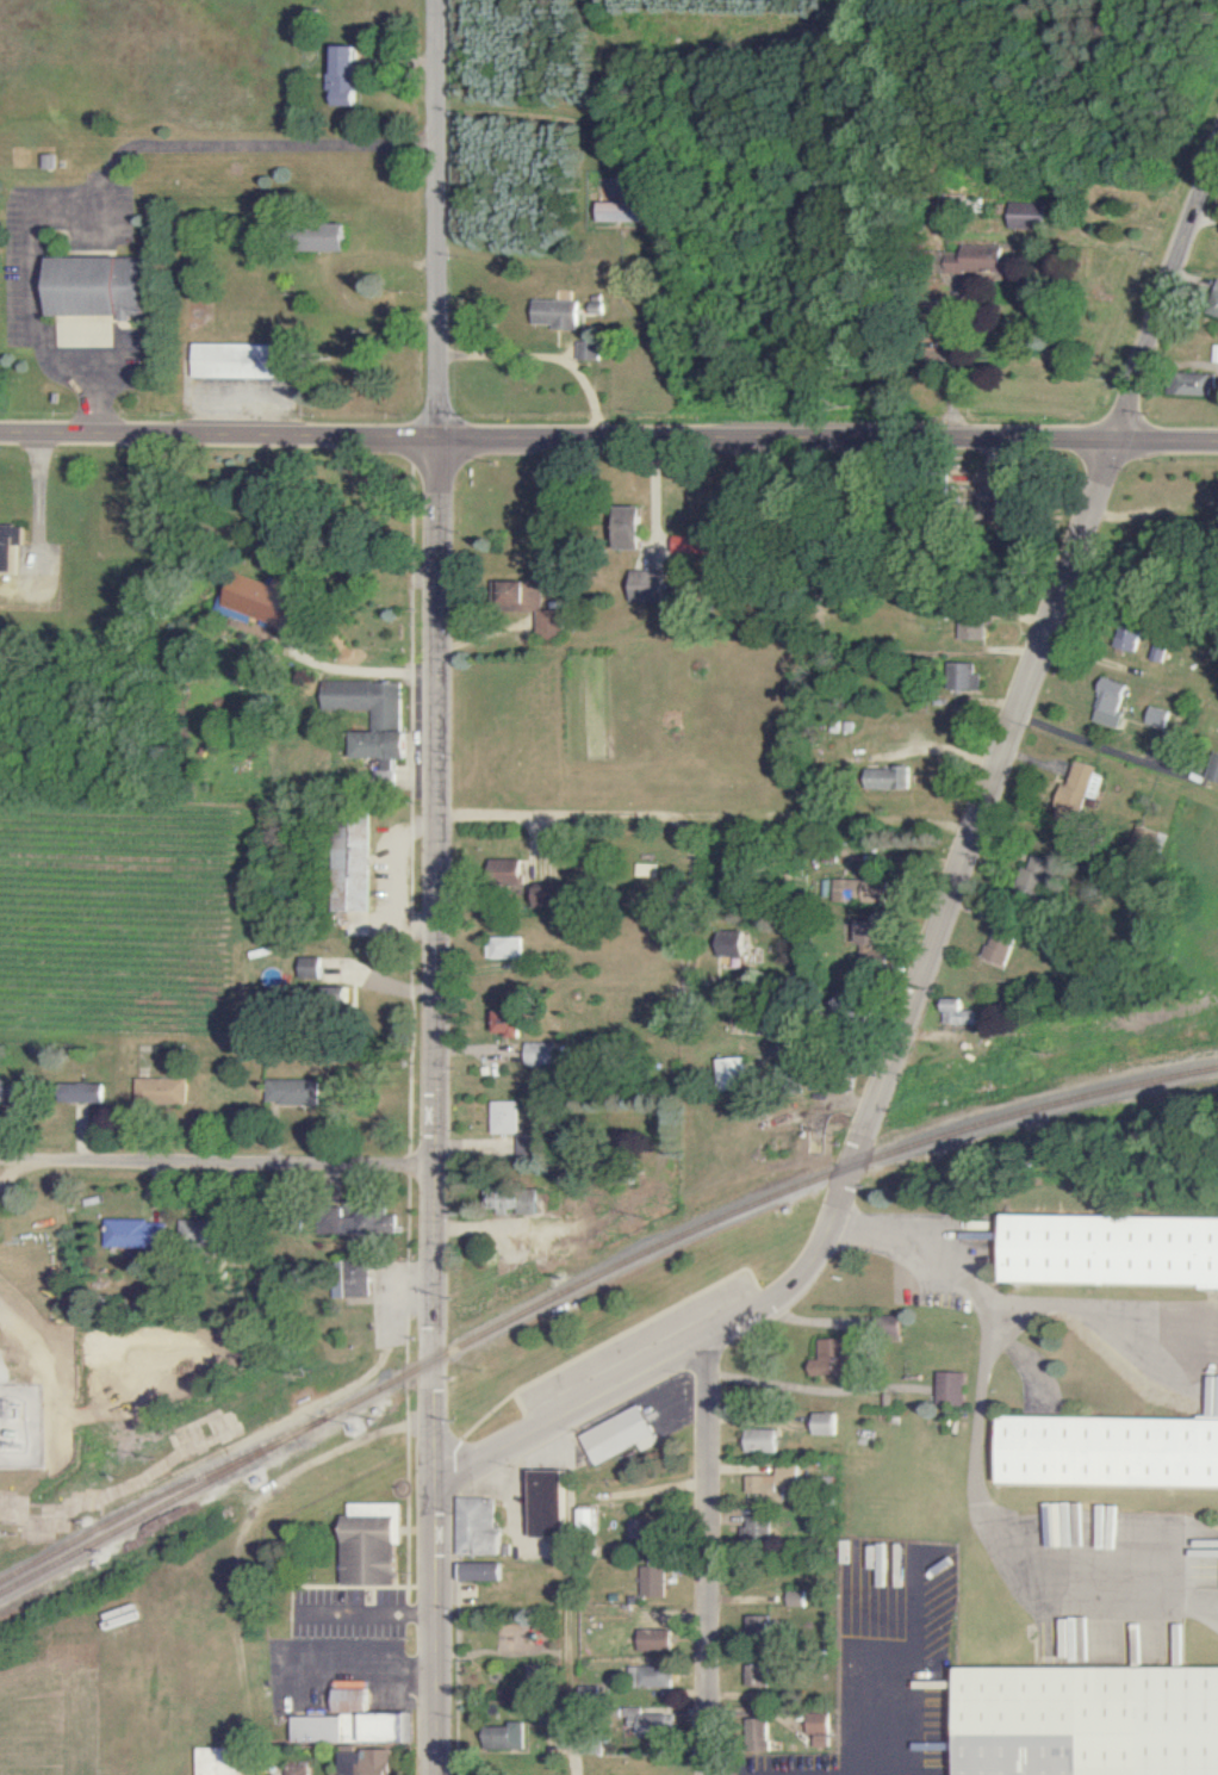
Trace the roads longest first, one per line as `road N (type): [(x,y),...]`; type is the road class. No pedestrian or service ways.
road 1 (tertiary): [(436,1495),(707,1351),(777,1303),(821,1252),(1217,154)]
road 2 (residential): [(436,1495),(436,0)]
road 3 (tertiary): [(1217,441),(0,435)]
road 4 (residential): [(437,827),(976,832)]
road 5 (residential): [(437,1174),(29,1159)]
road 6 (tertiary): [(438,1774),(436,1495)]

